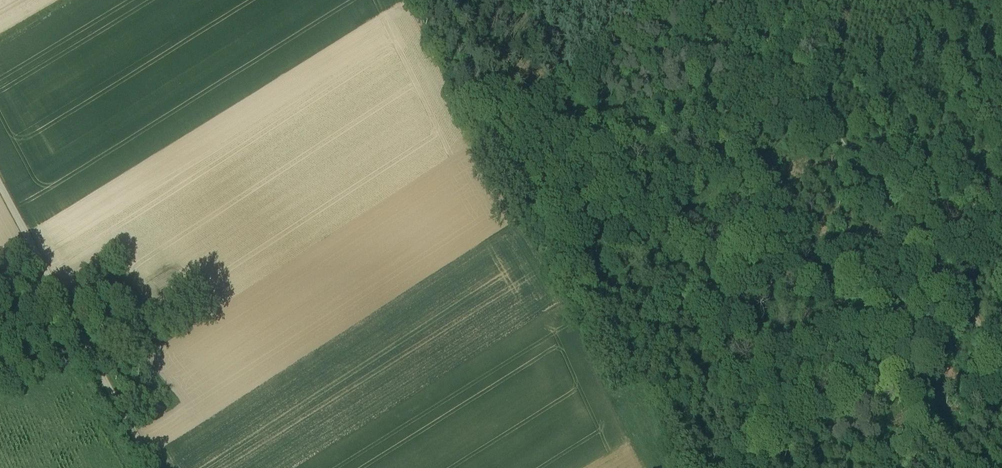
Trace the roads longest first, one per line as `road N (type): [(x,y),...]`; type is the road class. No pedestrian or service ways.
road 1 (track): [(825,121),(696,206),(625,297),(629,315),(663,330),(668,353),(653,387),(667,420),(693,413),(683,383)]
road 2 (track): [(1001,354),(734,0)]
road 3 (unclassified): [(0,181),(155,467)]
road 4 (track): [(825,121),(854,0)]

